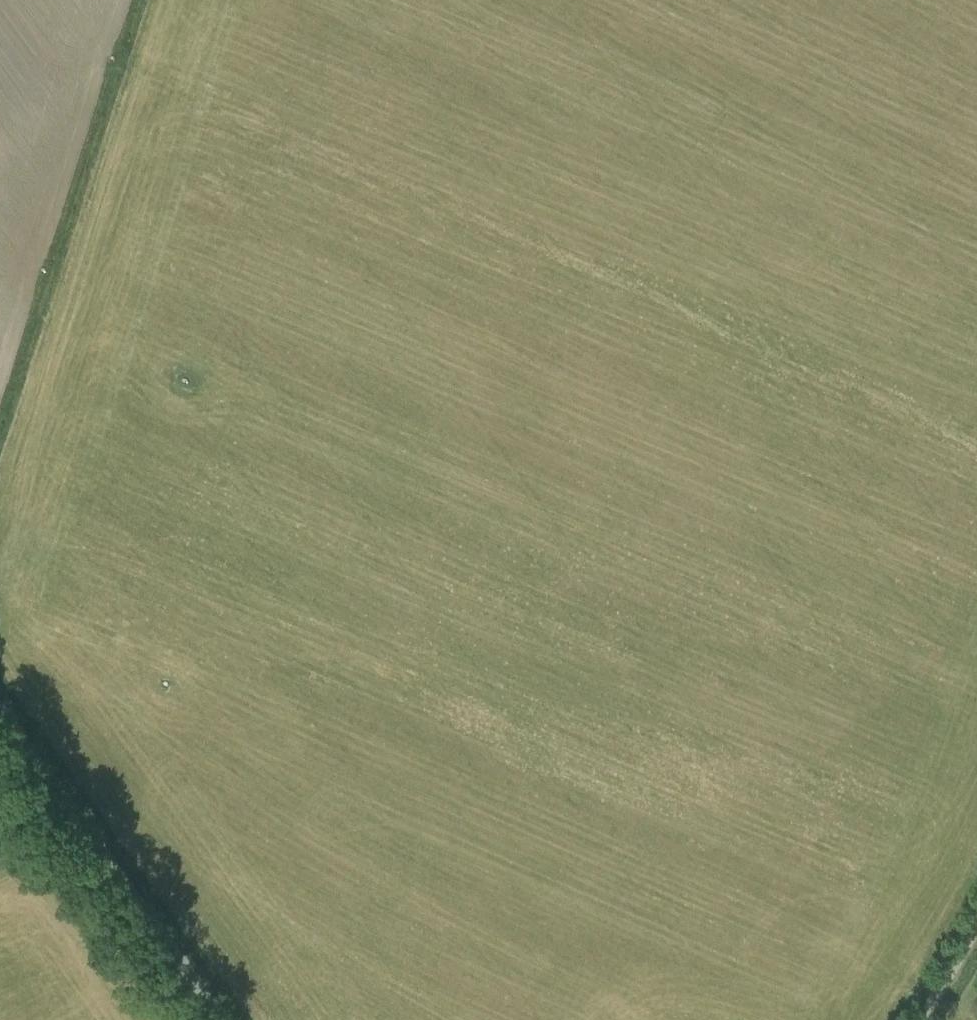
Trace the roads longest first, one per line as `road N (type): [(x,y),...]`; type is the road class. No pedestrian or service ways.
road 1 (unclassified): [(219,1019),(0,721)]

